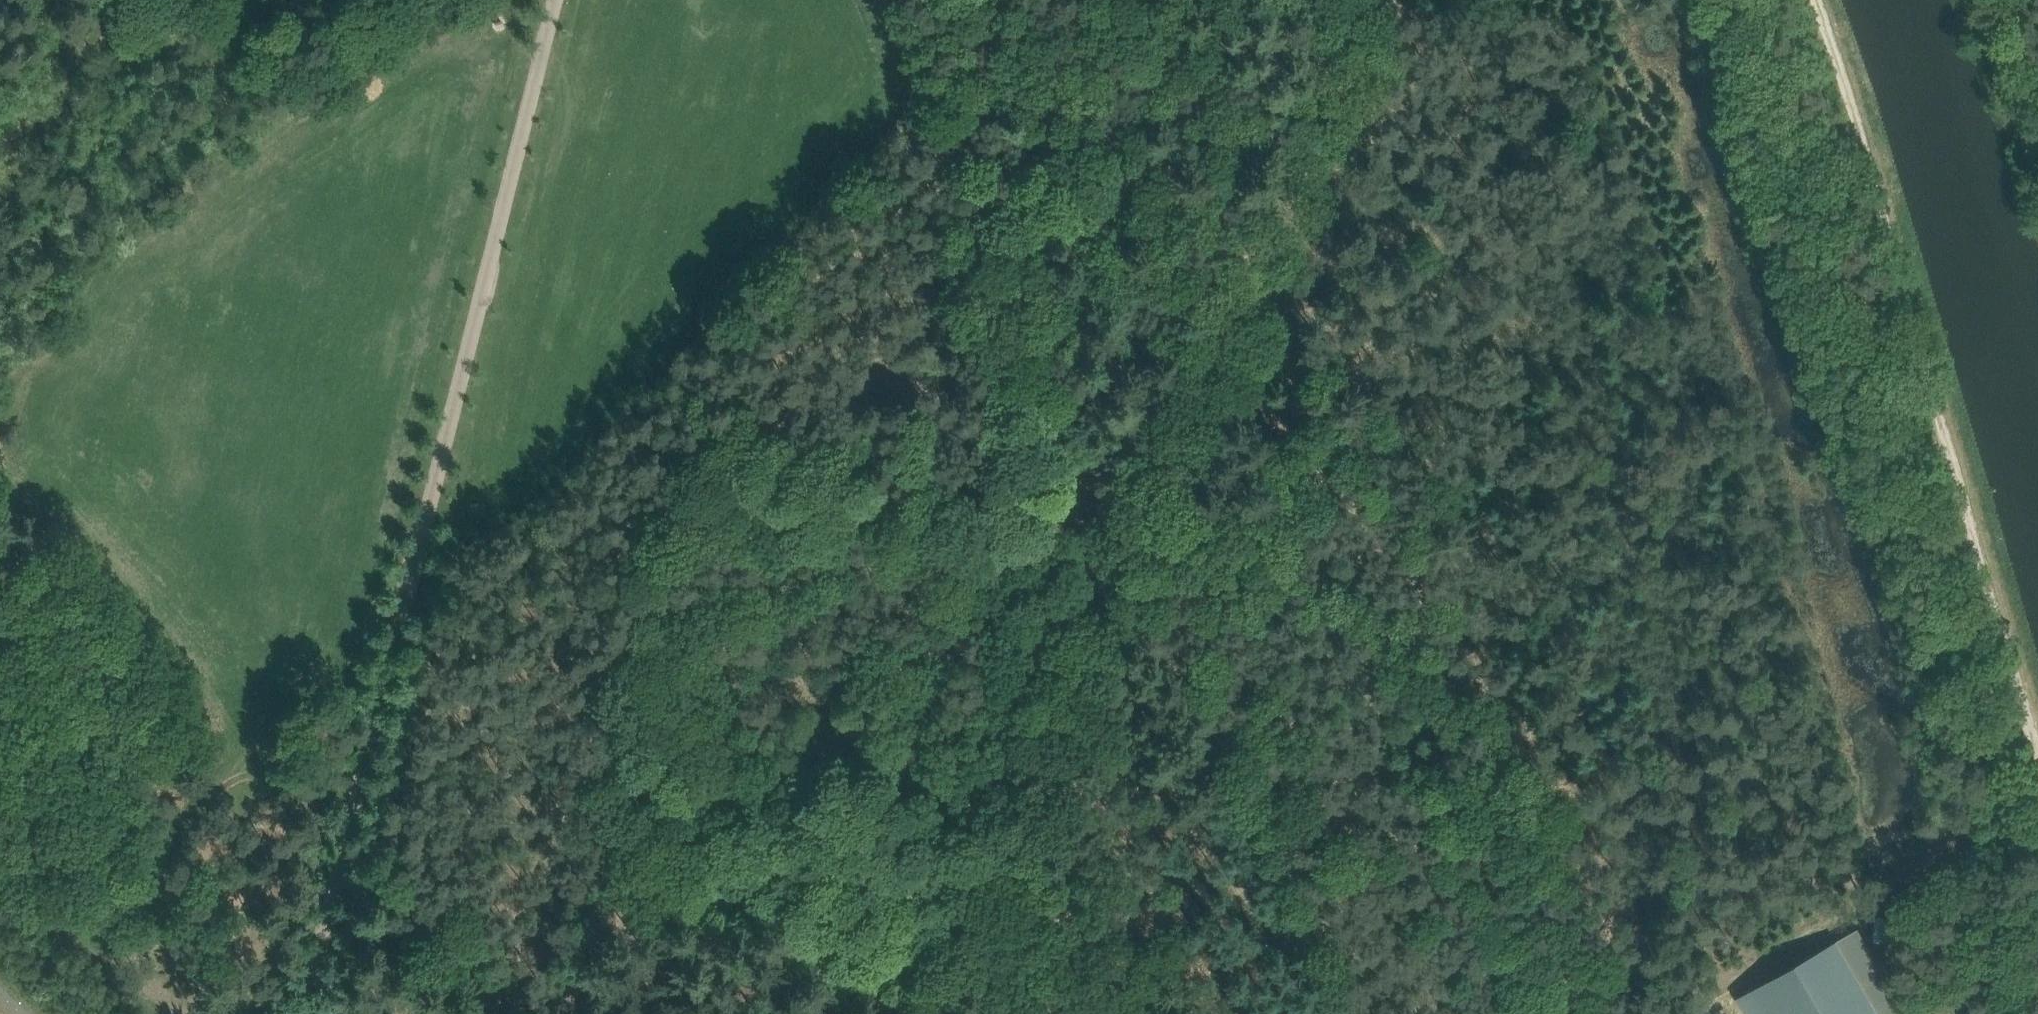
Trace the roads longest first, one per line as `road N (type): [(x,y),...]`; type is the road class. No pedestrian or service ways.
road 1 (track): [(316,1013),(414,563),(558,0)]
road 2 (track): [(1807,0),(1850,119),(2037,782)]
road 3 (track): [(1967,0),(2037,195)]

